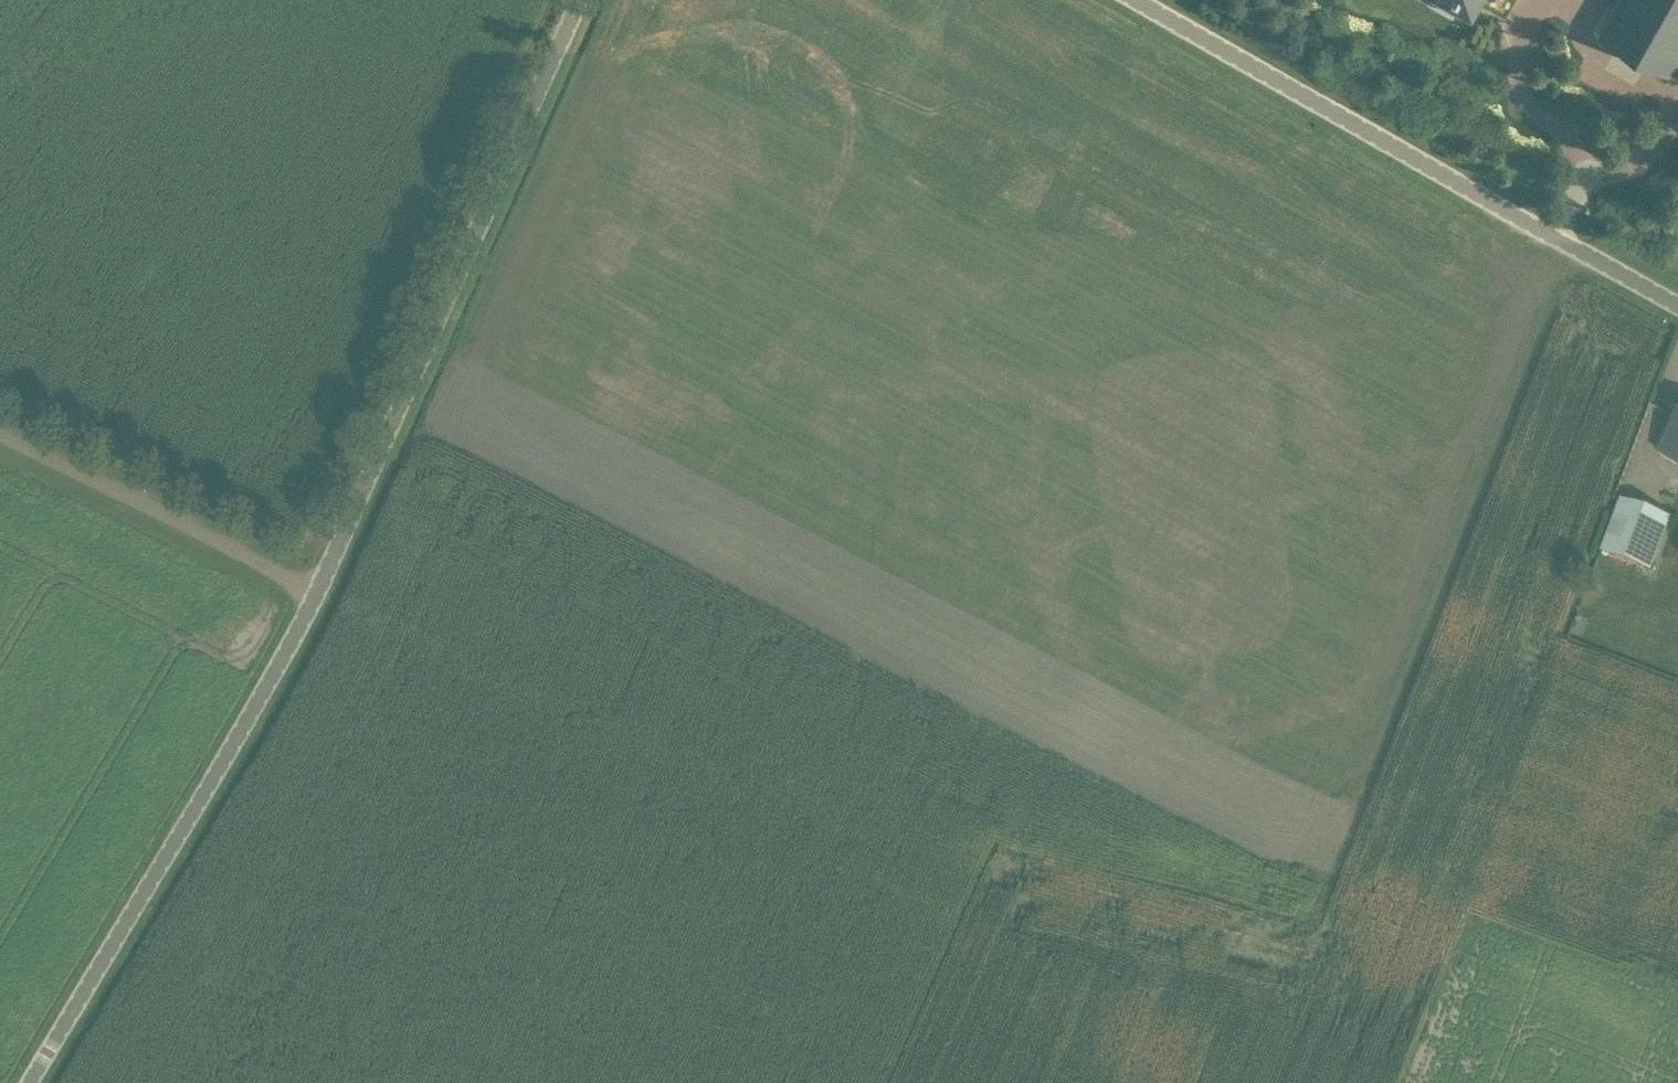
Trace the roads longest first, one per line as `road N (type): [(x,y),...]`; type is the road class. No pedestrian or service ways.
road 1 (unclassified): [(46,1082),(319,598),(572,0)]
road 2 (unclassified): [(1677,308),(1132,0)]
road 3 (track): [(319,598),(0,440)]

